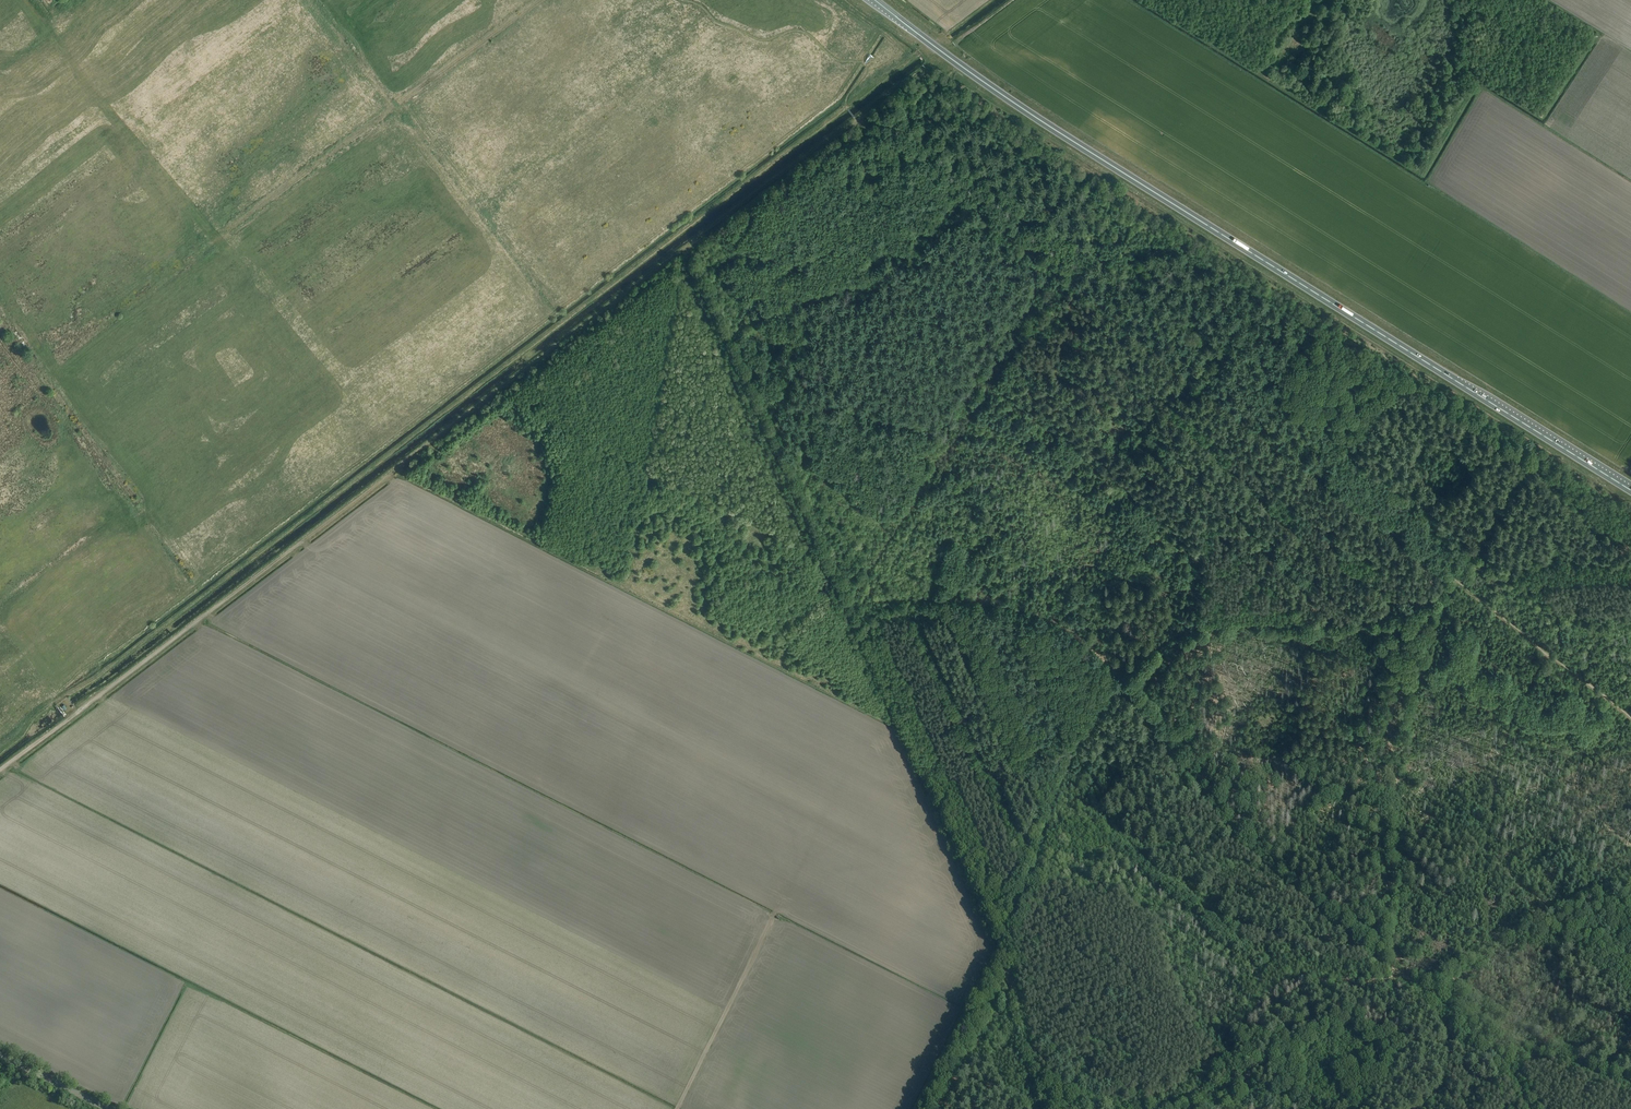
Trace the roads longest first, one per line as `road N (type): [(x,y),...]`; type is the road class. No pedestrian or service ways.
road 1 (trunk): [(1630,490),(1058,132),(875,0)]
road 2 (track): [(0,770),(685,248)]
road 3 (track): [(44,0),(219,239),(543,0)]
road 4 (track): [(1454,585),(1061,281)]
road 5 (track): [(695,271),(848,612)]
road 6 (track): [(848,612),(1000,949)]
road 7 (track): [(685,248),(923,70)]
road 8 (track): [(1000,949),(1045,1076),(1107,1101),(1170,1105)]
road 9 (track): [(1061,281),(854,122)]
road 10 (track): [(1630,722),(1454,585)]
road 11 (track): [(1170,1105),(1199,1092),(1232,1091),(1270,1093),(1308,1108)]
road 12 (tertiary): [(109,1108),(0,1054)]

